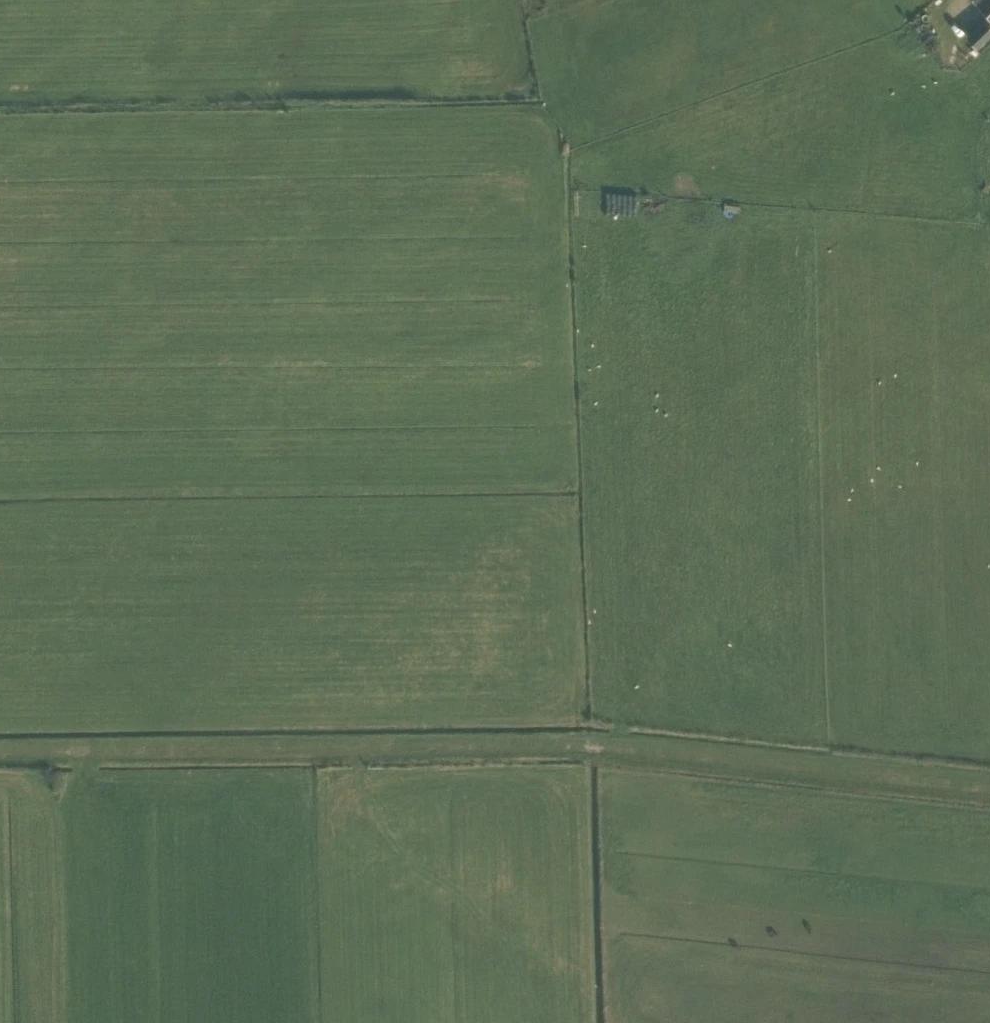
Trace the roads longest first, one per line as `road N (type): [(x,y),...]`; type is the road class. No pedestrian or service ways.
road 1 (track): [(989,794),(594,755),(0,761)]

